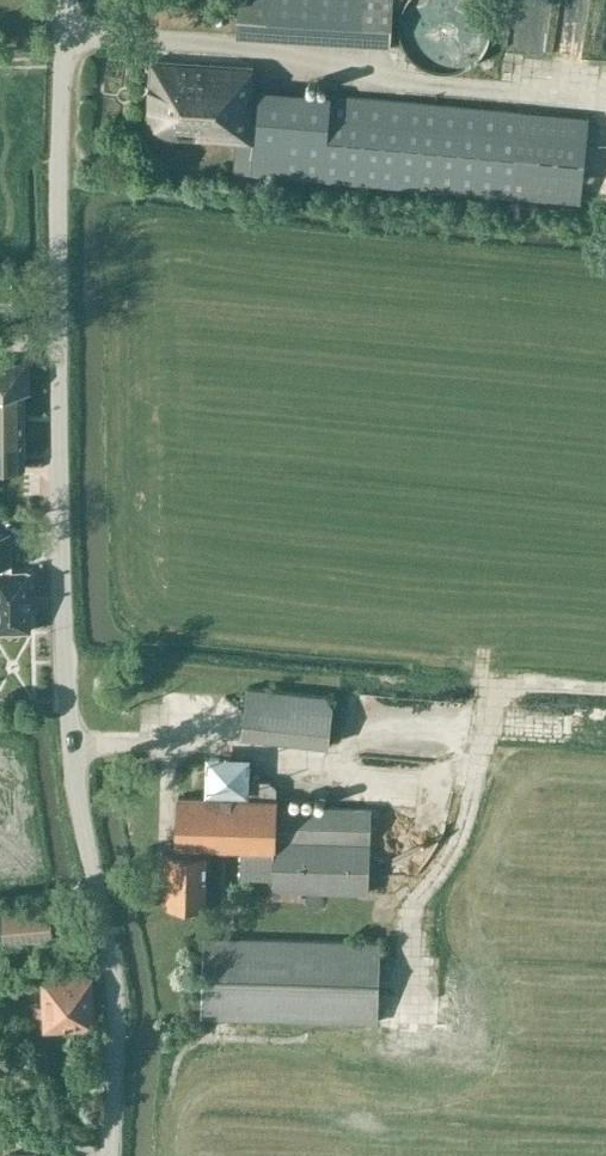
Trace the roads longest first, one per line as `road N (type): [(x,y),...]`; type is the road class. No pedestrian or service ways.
road 1 (unclassified): [(117,1155),(116,1014),(68,705),(71,0)]
road 2 (track): [(74,741),(203,742),(472,781),(506,692),(605,701)]
road 3 (track): [(605,95),(316,75),(283,56),(71,38)]

